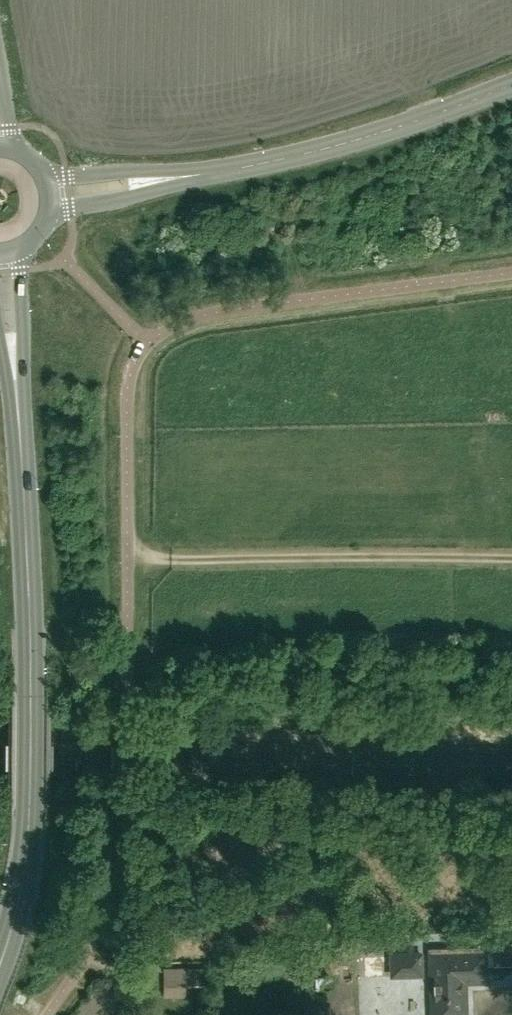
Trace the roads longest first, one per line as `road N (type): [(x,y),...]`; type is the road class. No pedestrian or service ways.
road 1 (secondary): [(4,255),(31,690),(27,855),(0,965)]
road 2 (unclassified): [(128,675),(127,412),(129,380),(147,345),(204,315),(511,273)]
road 3 (secondary): [(53,194),(263,163),(391,129),(511,84)]
road 4 (track): [(127,542),(173,559),(511,558)]
road 5 (residential): [(46,1014),(80,968),(104,908),(124,839),(127,776)]

